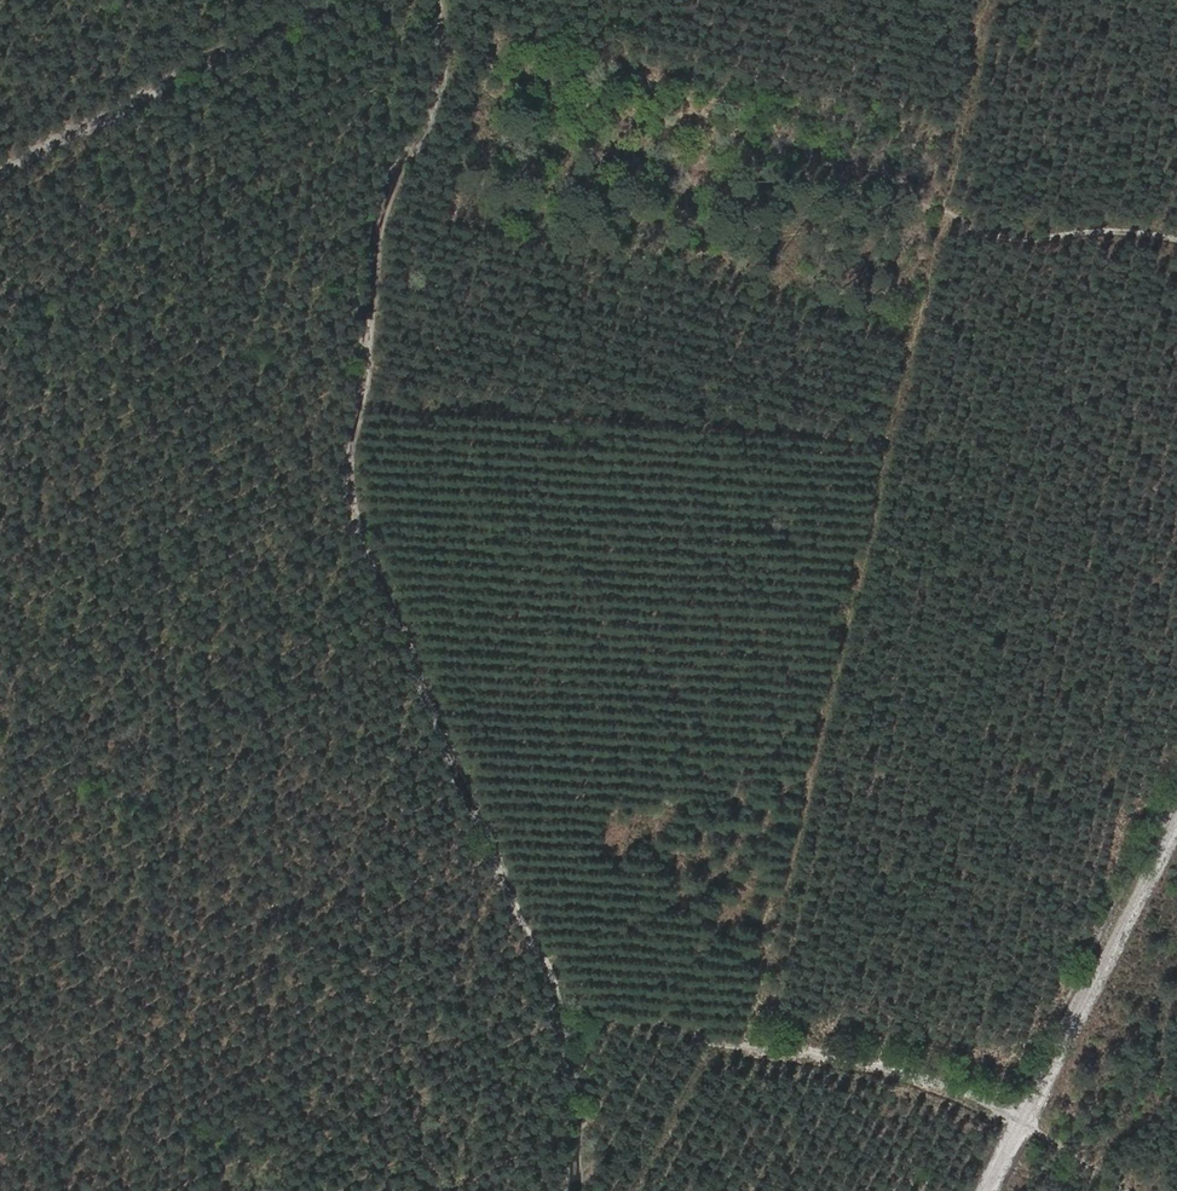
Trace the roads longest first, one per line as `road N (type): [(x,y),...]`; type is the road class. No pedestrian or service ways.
road 1 (track): [(1176,819),(989,1190)]

